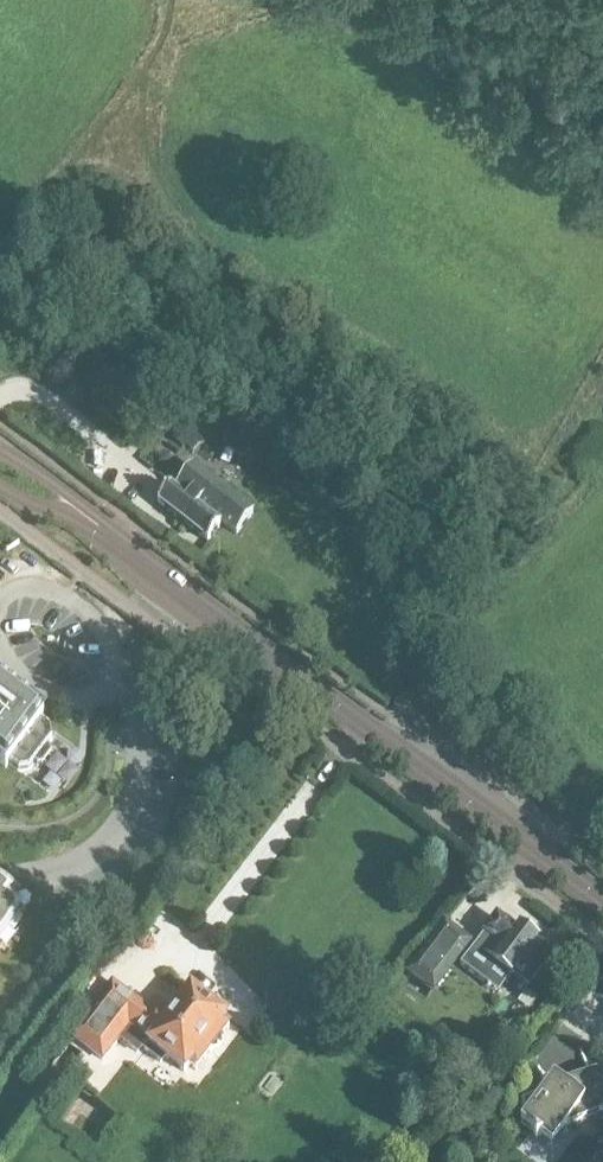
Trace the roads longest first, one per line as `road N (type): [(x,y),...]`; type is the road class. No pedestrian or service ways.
road 1 (tertiary): [(602,895),(122,545)]
road 2 (track): [(147,471),(27,385),(0,398)]
road 3 (tertiary): [(122,545),(0,443)]
road 4 (tertiary): [(0,486),(122,545)]

